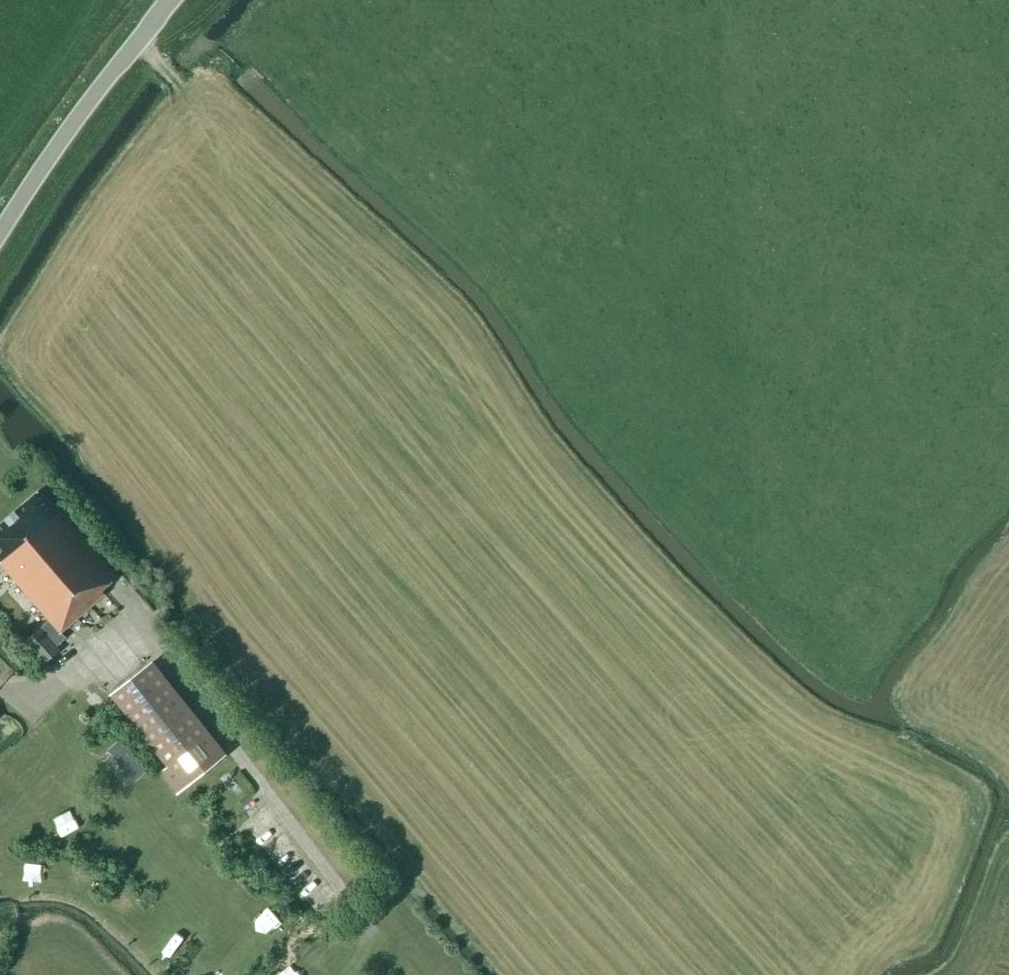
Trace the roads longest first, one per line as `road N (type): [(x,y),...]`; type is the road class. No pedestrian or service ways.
road 1 (tertiary): [(0,240),(175,0)]

